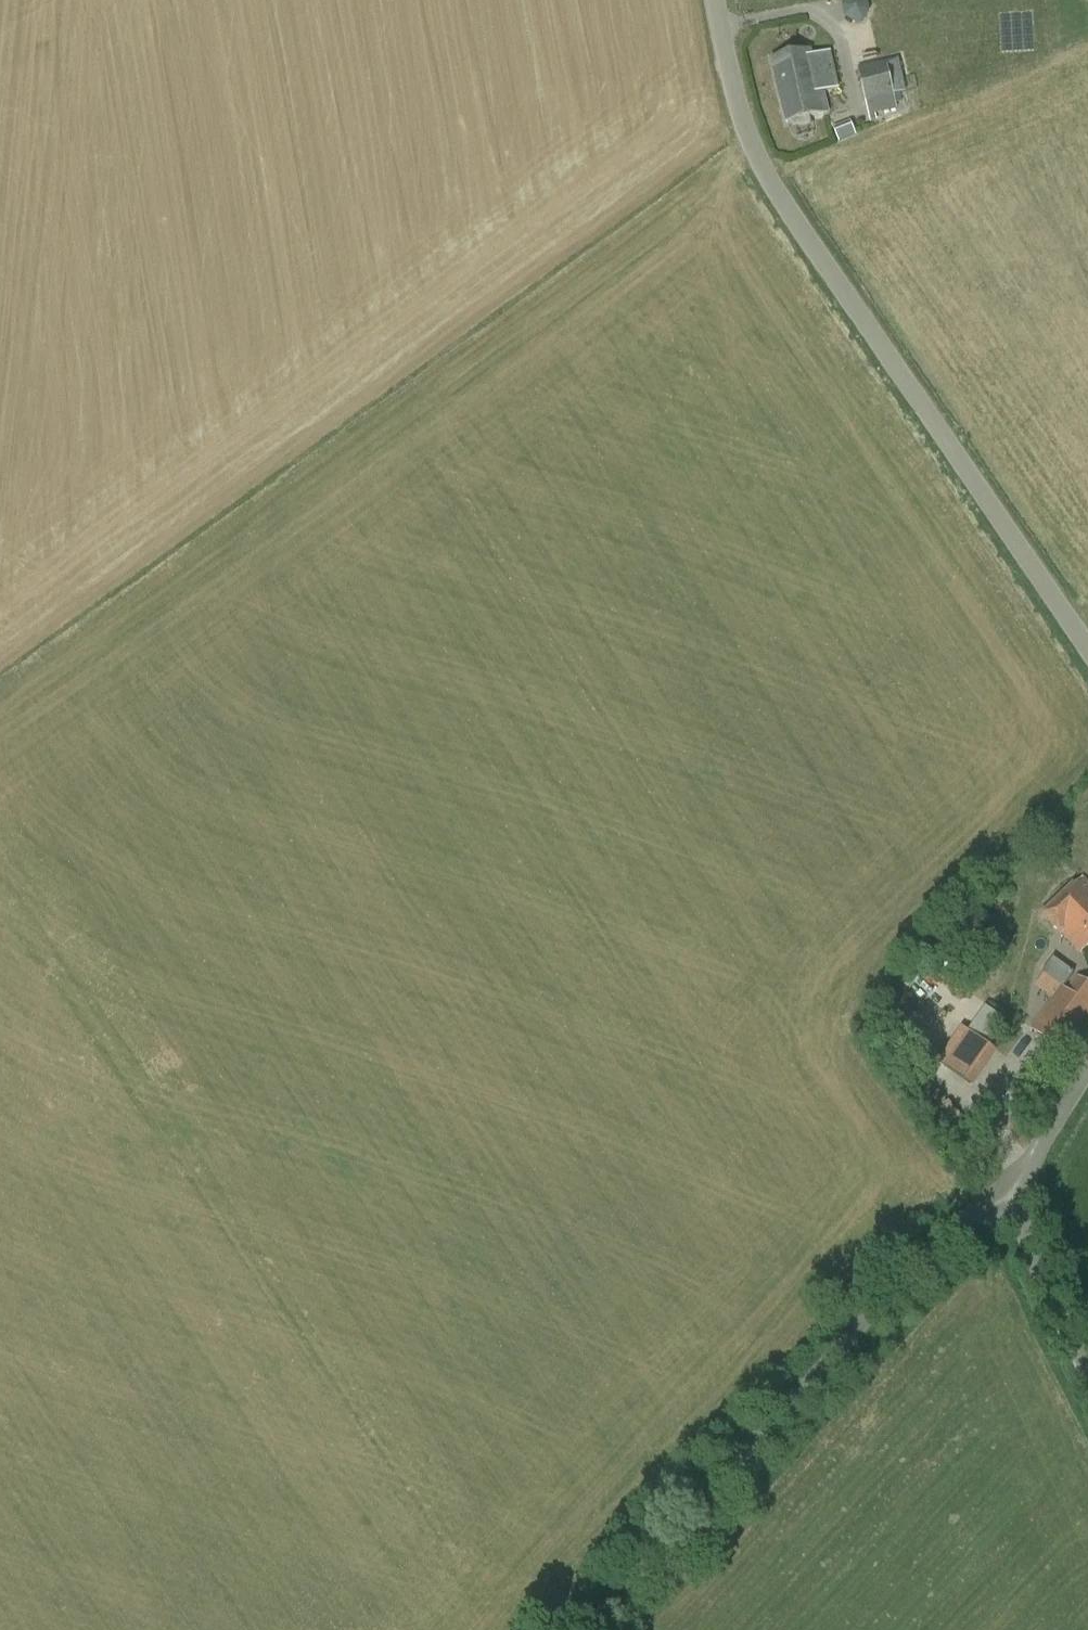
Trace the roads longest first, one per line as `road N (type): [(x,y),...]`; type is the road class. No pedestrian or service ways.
road 1 (unclassified): [(1087,647),(763,150),(741,97),(722,0)]
road 2 (unclassified): [(585,1629),(999,1189)]
road 3 (unclassified): [(1087,1371),(999,1189)]
road 4 (unclassified): [(999,1189),(1087,1065)]

